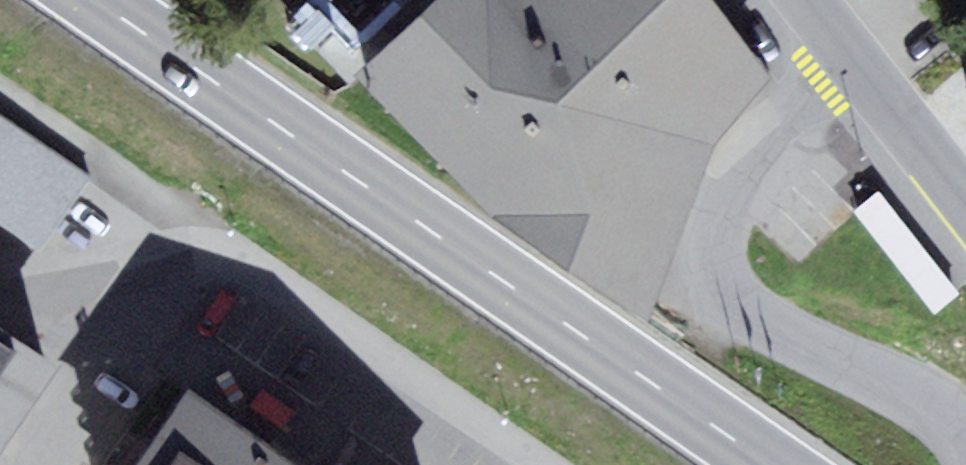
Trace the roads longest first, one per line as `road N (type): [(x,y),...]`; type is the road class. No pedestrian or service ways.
road 1 (primary): [(771,464),(94,0)]
road 2 (residential): [(540,464),(246,264),(200,253),(53,283),(0,269)]
road 3 (residential): [(848,54),(742,156),(724,197),(720,265),(748,310),(935,410),(965,446)]
road 4 (tertiary): [(848,54),(965,201)]

